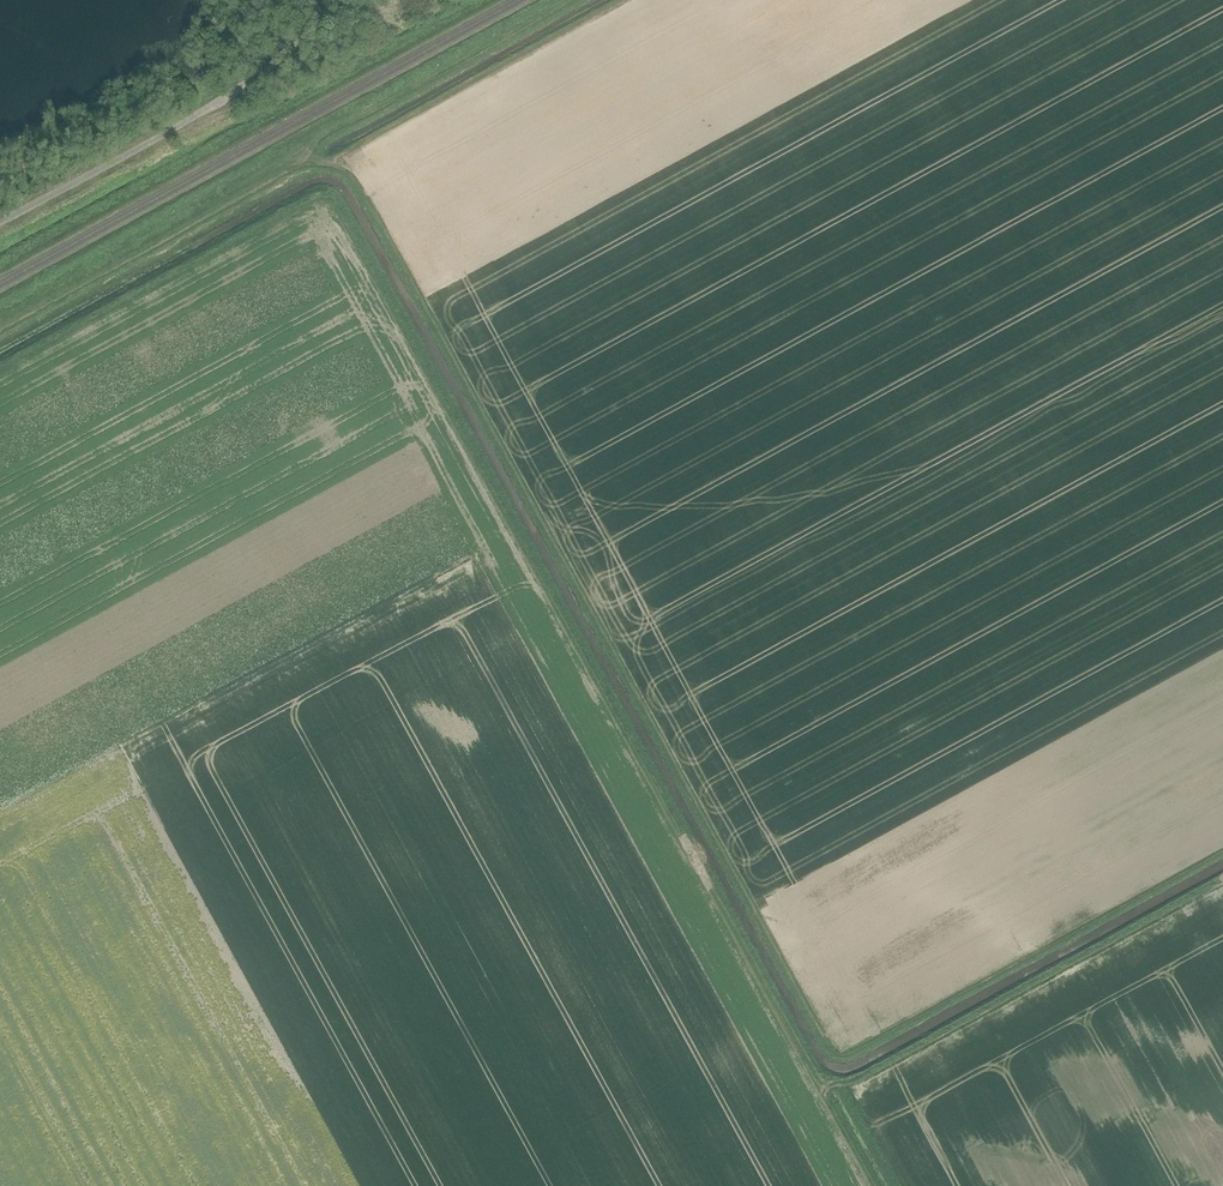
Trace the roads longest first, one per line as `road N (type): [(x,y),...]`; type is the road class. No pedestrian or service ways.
road 1 (unclassified): [(0,222),(234,93),(296,46),(334,0)]

